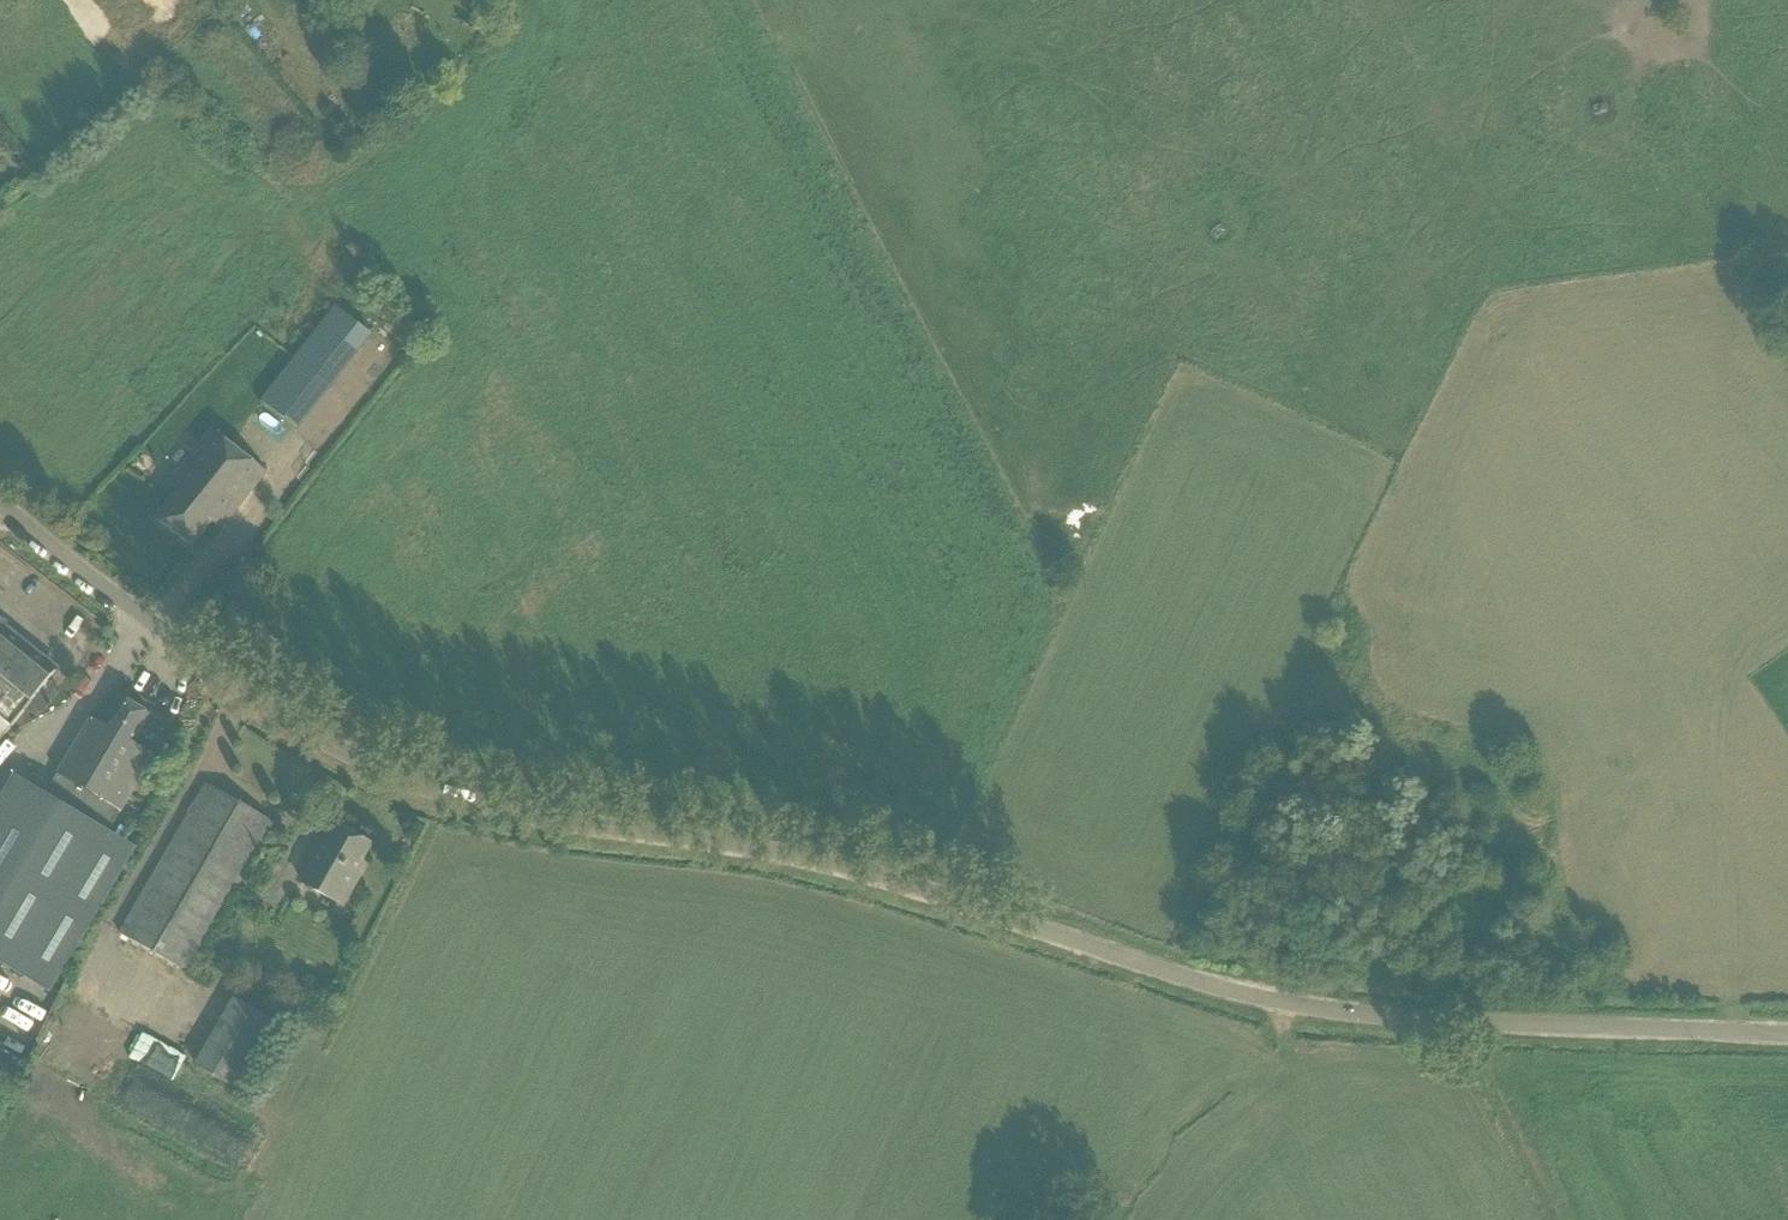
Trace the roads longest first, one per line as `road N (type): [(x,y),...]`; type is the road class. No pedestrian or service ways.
road 1 (unclassified): [(0,511),(268,714),(430,792),(506,813),(820,860),(1191,980),(1360,1018),(1787,1035)]

